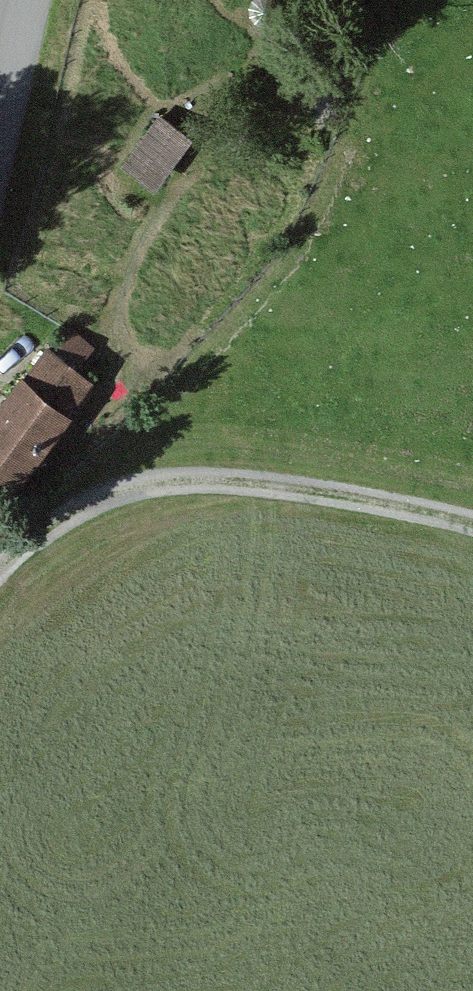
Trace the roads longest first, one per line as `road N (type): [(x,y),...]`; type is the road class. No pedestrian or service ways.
road 1 (track): [(472,523),(373,499),(190,477),(90,501),(0,560)]

